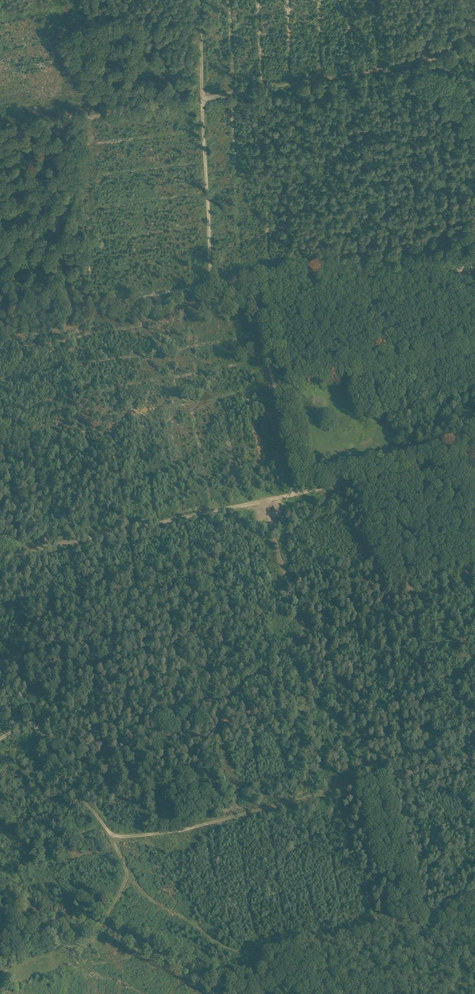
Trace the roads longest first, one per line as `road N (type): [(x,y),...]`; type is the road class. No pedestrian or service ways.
road 1 (track): [(0,740),(36,721),(104,818),(131,824),(192,819),(474,747)]
road 2 (track): [(474,456),(0,560)]
road 3 (track): [(474,236),(0,323)]
road 4 (track): [(198,0),(213,284)]
road 5 (track): [(243,278),(300,494)]

